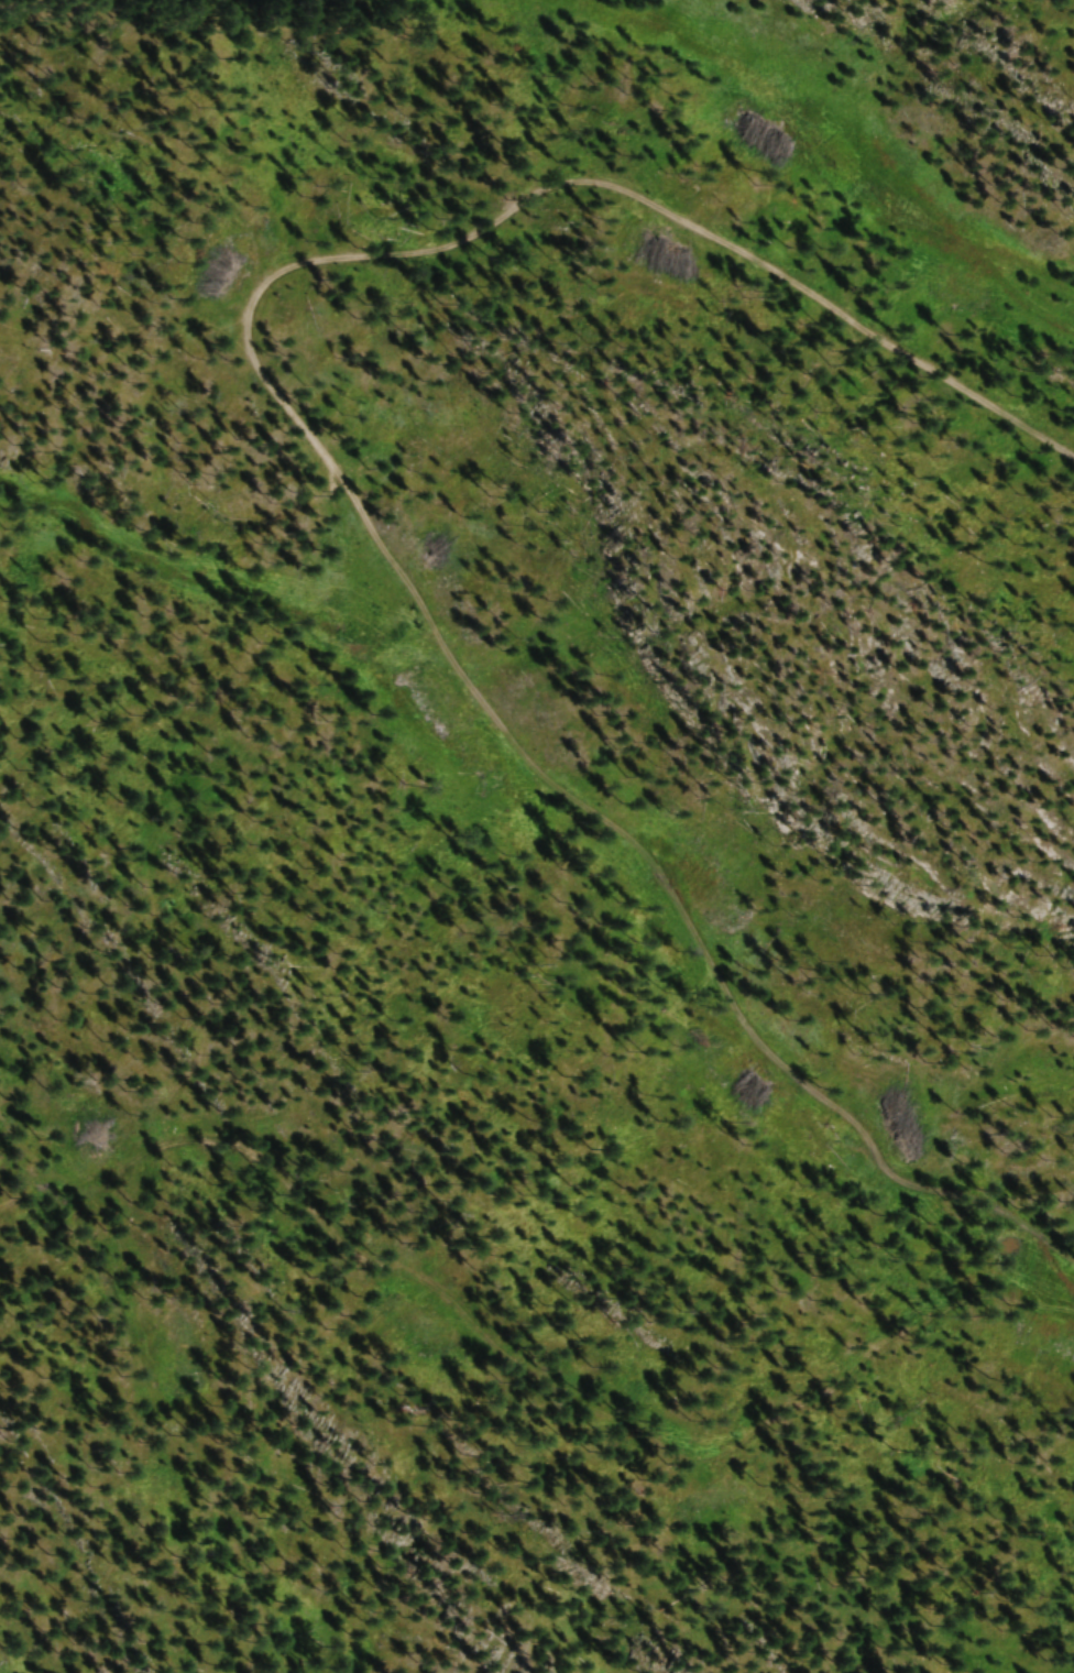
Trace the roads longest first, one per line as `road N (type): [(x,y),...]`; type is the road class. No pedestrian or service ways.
road 1 (residential): [(161,1046),(120,1245),(0,1406)]
road 2 (residential): [(0,1476),(300,1611)]
road 3 (residential): [(0,1633),(137,1672)]

